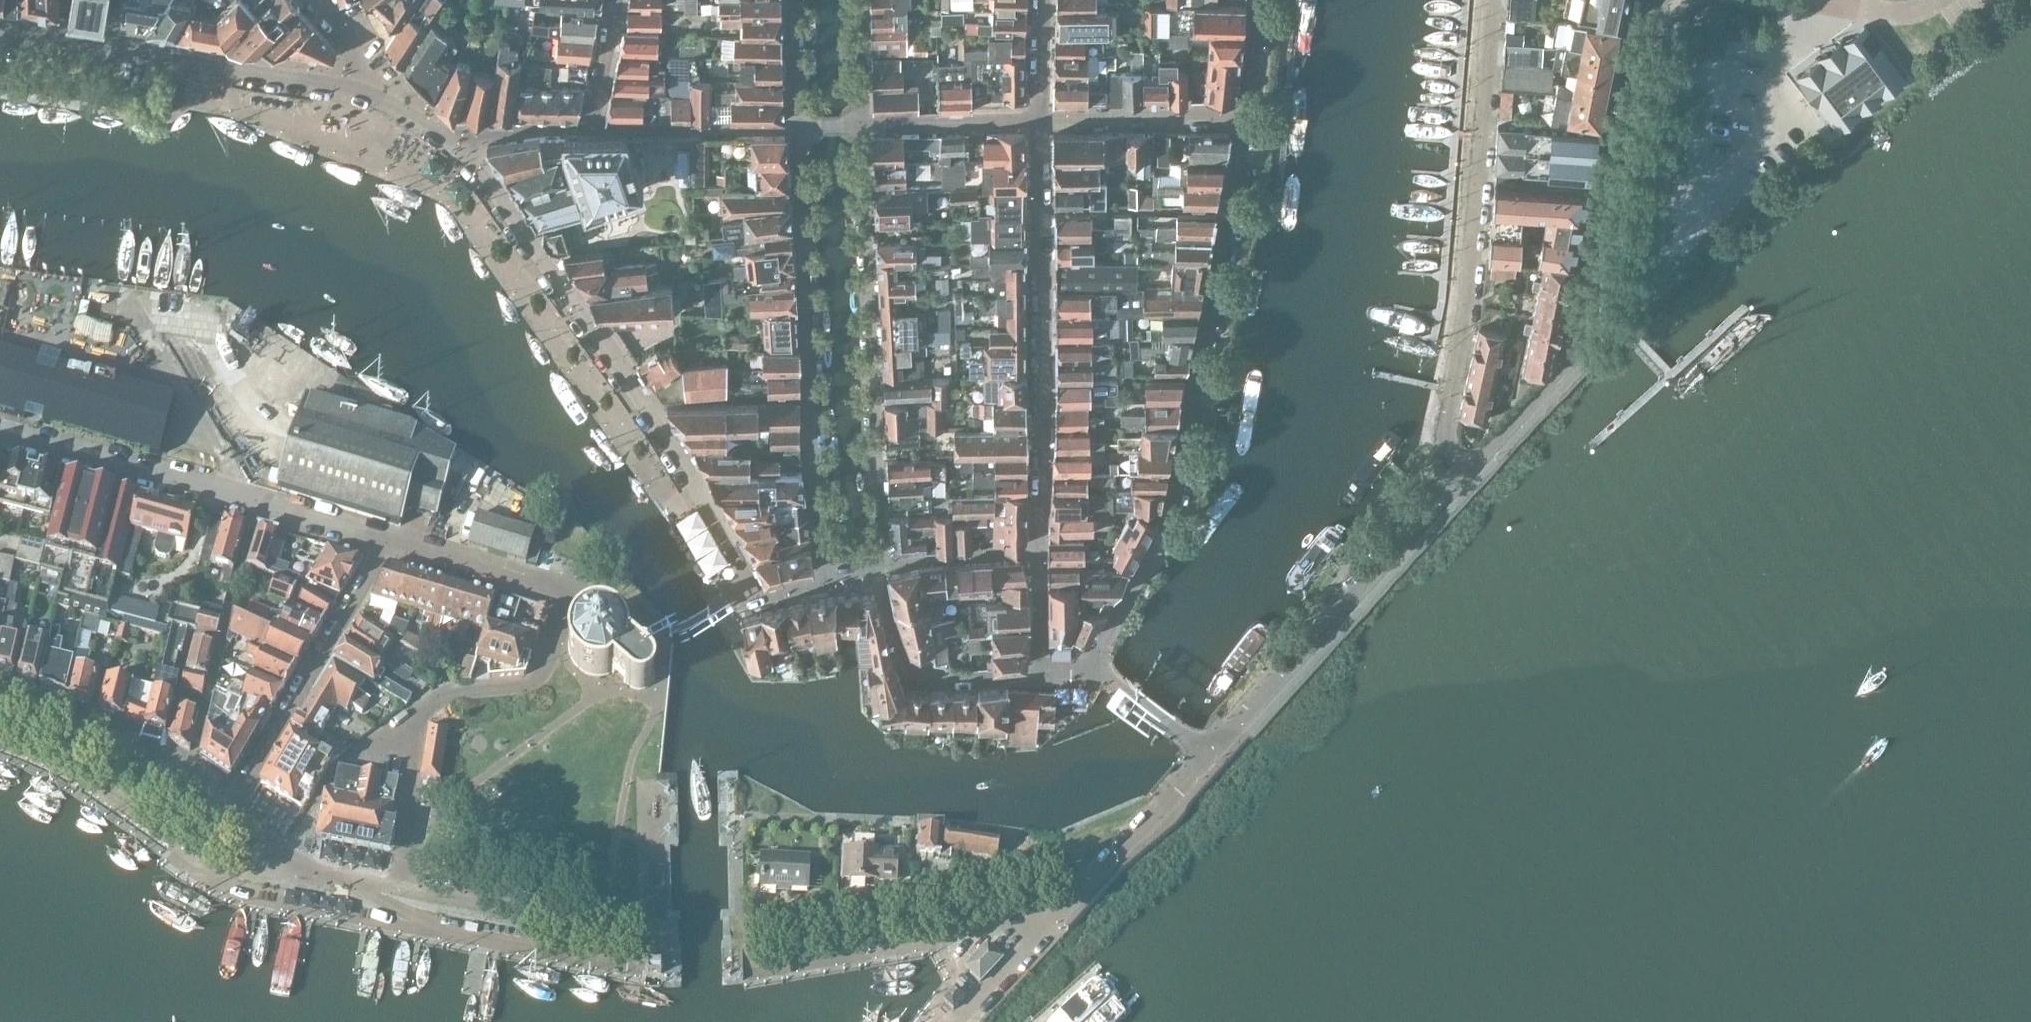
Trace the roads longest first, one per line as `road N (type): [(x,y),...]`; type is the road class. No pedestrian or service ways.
road 1 (residential): [(825,580),(760,598),(642,403),(451,139)]
road 2 (residential): [(1039,121),(1042,673),(1090,669)]
road 3 (residential): [(1090,669),(1162,541),(1186,452),(1247,117)]
road 4 (residential): [(1642,0),(1572,354),(1466,476)]
road 5 (residential): [(1466,476),(1450,429),(1470,324),(1493,0)]
road 6 (residential): [(797,129),(825,580)]
road 7 (residential): [(874,573),(880,565),(860,128)]
road 8 (residential): [(400,885),(422,714),(443,695),(539,678),(565,595)]
road 9 (residential): [(376,94),(0,33)]
road 10 (residential): [(1210,754),(1466,476)]
road 11 (residential): [(955,1021),(1060,921),(1210,754)]
road 12 (residential): [(224,810),(389,539)]
road 13 (residential): [(179,783),(195,752),(257,499)]
road 14 (residential): [(257,499),(0,431)]
road 15 (residential): [(1247,117),(1039,121)]
road 16 (residential): [(593,127),(797,129)]
road 17 (residential): [(179,783),(63,712),(0,690)]
road 18 (residential): [(400,885),(596,922)]
road 19 (residential): [(565,595),(389,539)]
road 20 (residential): [(860,128),(1039,121)]
road 21 (residential): [(1210,754),(1090,669)]
road 22 (residential): [(451,139),(593,127)]
road 23 (track): [(1149,825),(1013,859)]
road 24 (residential): [(389,539),(257,499)]
road 25 (residential): [(593,127),(618,0)]
road 26 (residential): [(795,0),(797,129)]
road 27 (residential): [(860,128),(857,0)]
road 28 (residential): [(1044,0),(1039,121)]

